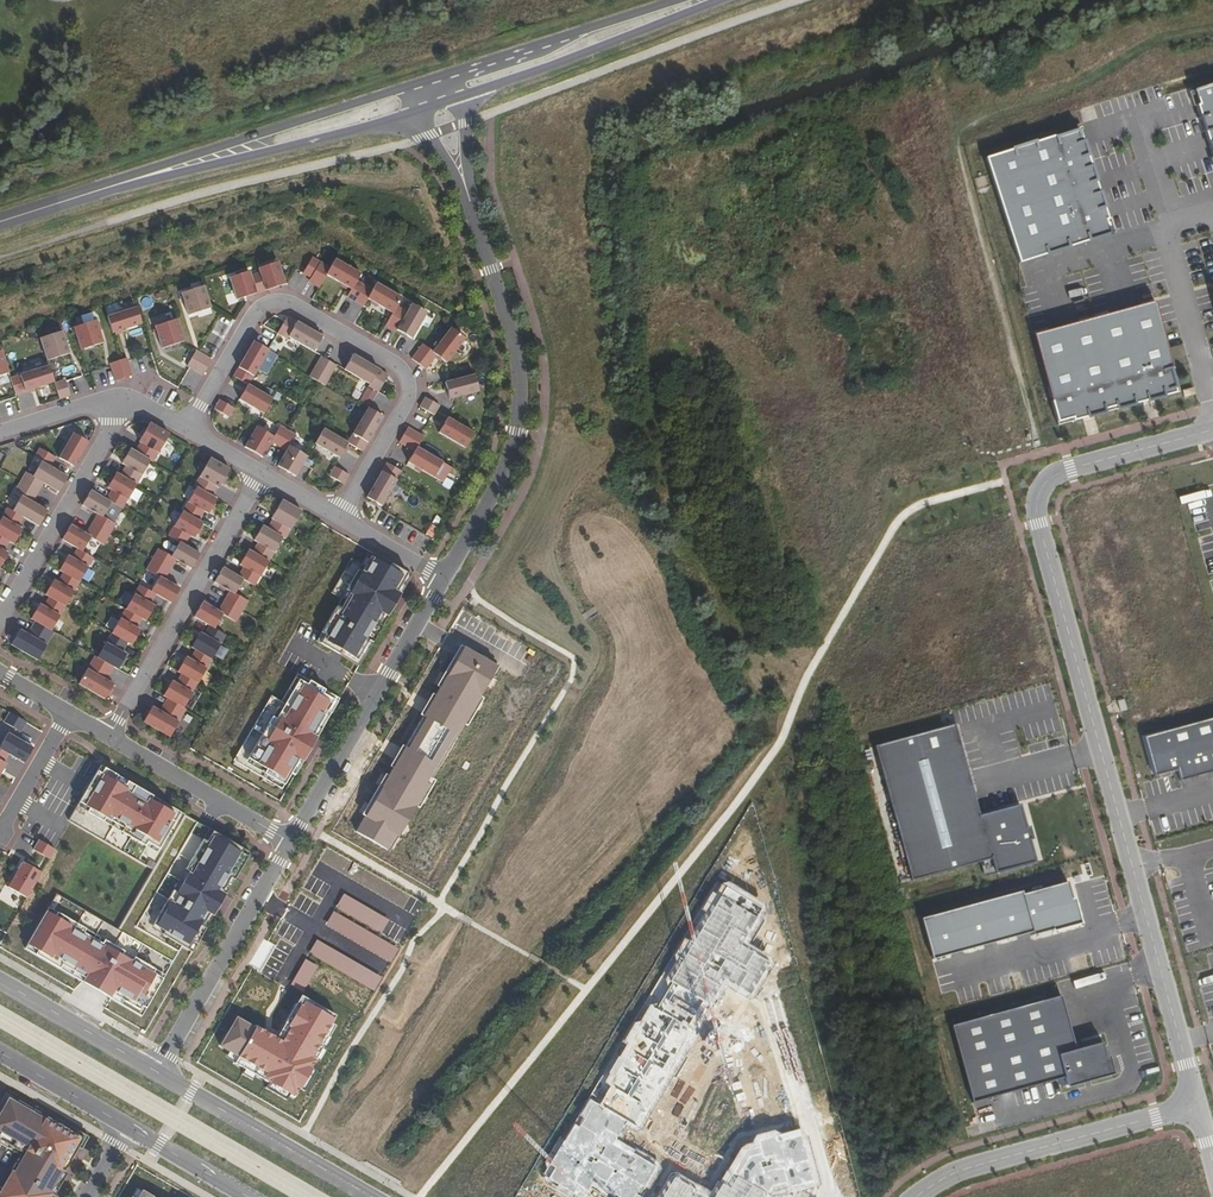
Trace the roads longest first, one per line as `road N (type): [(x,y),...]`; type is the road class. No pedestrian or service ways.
road 1 (track): [(1041,454),(957,141),(966,125),(1094,78),(1149,46),(1212,31)]
road 2 (residential): [(187,429),(257,311),(289,303),(401,368),(409,381),(409,398),(341,517)]
road 3 (residential): [(444,577),(502,476),(521,394),(518,349),(472,206)]
road 4 (secondary): [(427,82),(121,184)]
road 5 (residential): [(291,842),(444,577)]
road 6 (residential): [(107,735),(263,473)]
road 7 (secondary): [(121,184),(413,113)]
road 8 (secondary): [(684,0),(427,82)]
road 9 (secondary): [(465,95),(716,0)]
road 10 (residential): [(155,1073),(291,842)]
road 11 (residential): [(0,618),(113,422),(116,397)]
road 12 (unclassified): [(367,1196),(155,1073)]
road 13 (residential): [(107,735),(291,842)]
road 14 (unclassified): [(155,1073),(0,982)]
road 15 (unclassified): [(0,1053),(125,1126)]
road 16 (unclassified): [(125,1126),(247,1196)]
road 17 (residential): [(0,835),(67,712)]
road 18 (secondary): [(0,223),(121,184)]
road 19 (residential): [(116,397),(0,435)]

